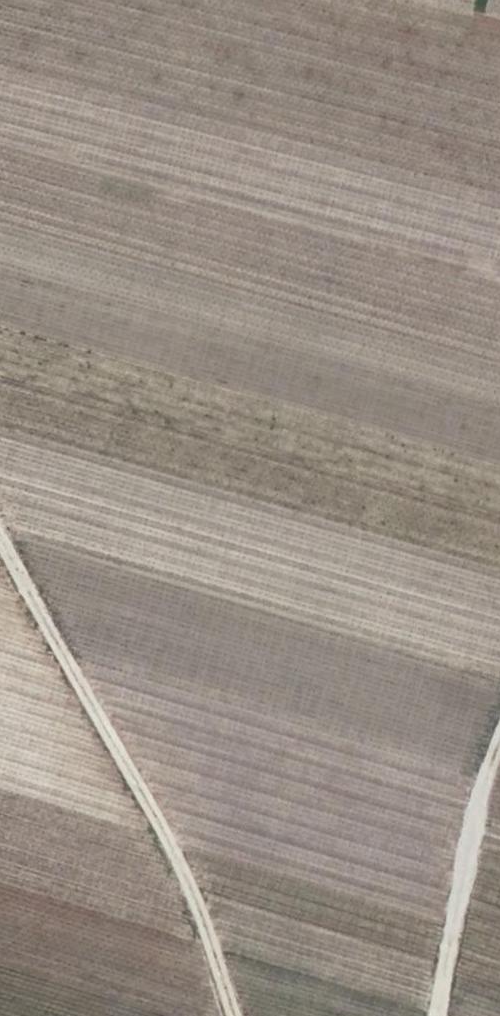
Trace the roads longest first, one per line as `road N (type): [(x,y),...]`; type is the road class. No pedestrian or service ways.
road 1 (track): [(227,1015),(170,855),(0,545)]
road 2 (track): [(499,722),(472,802),(432,1015)]

